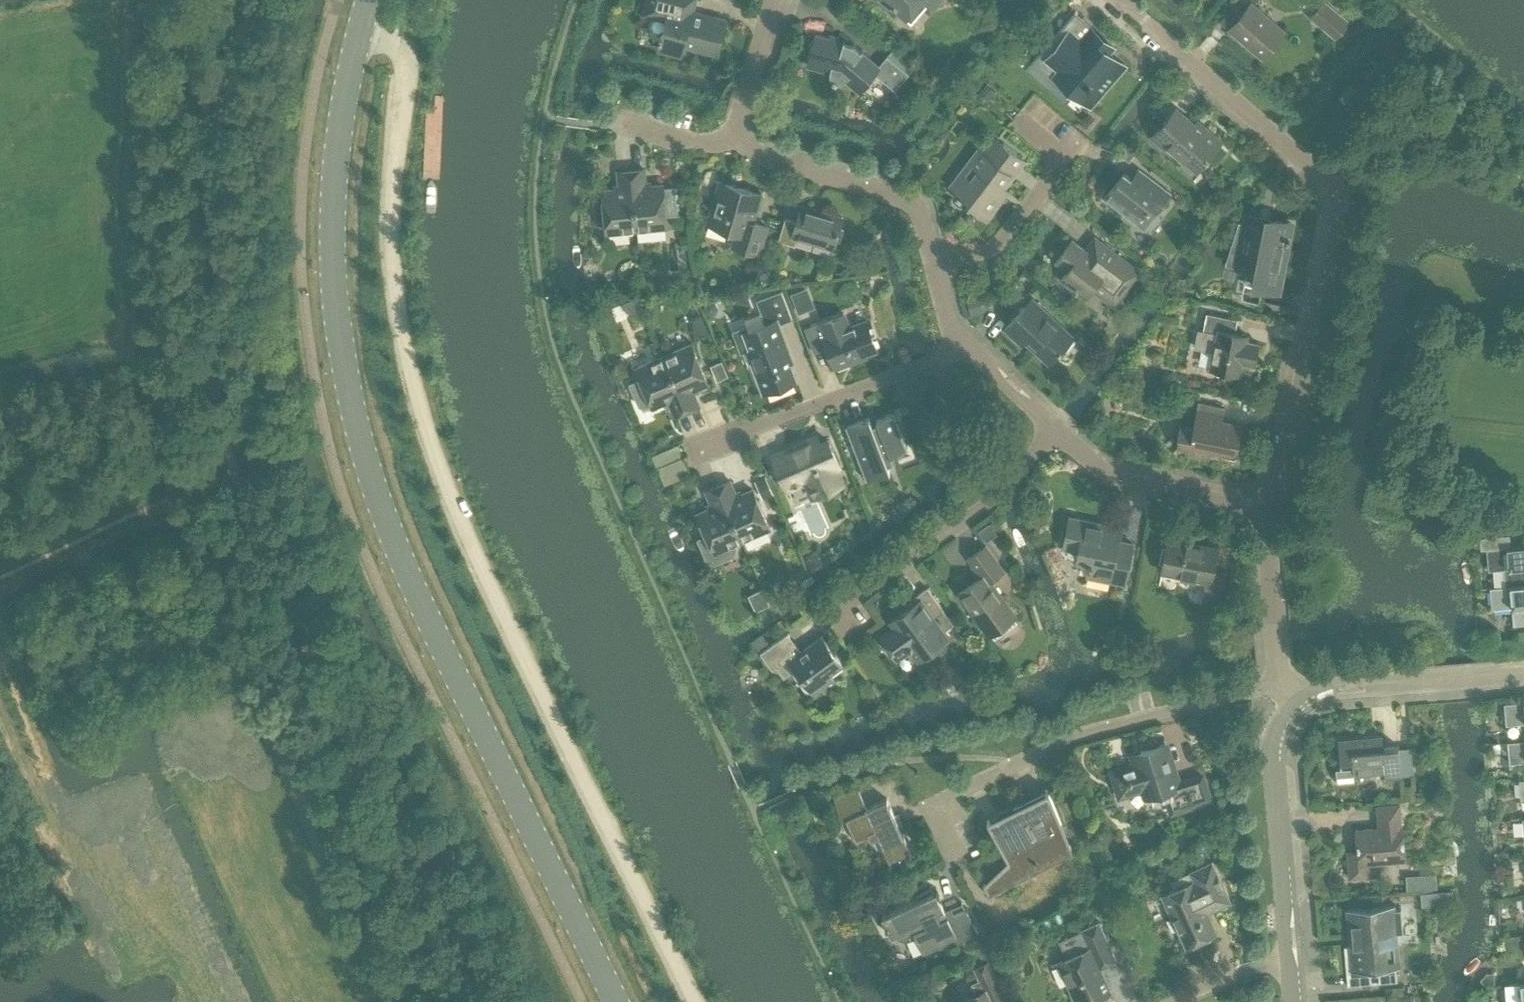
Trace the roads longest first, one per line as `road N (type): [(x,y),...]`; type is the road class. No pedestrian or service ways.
road 1 (unclassified): [(359,33),(401,53),(407,67),(394,266),(420,401),(446,482),(694,1001)]
road 2 (secondary): [(614,1001),(409,573),(358,434),(340,343),(333,228),(342,98),(359,33)]
road 3 (residential): [(1269,514),(1329,189),(1321,171),(1112,0)]
road 4 (unclassified): [(952,831),(941,805),(1075,730),(1283,693)]
road 5 (residential): [(827,626),(1034,467),(1054,420)]
road 6 (residential): [(699,459),(957,347)]
road 7 (residential): [(936,262),(920,209),(907,200),(731,142)]
road 8 (residential): [(1299,948),(1283,693)]
road 9 (unclassified): [(1283,693),(1523,678)]
road 10 (residential): [(1269,514),(1142,479),(1054,420)]
road 11 (residential): [(936,262),(993,249),(1065,157),(1022,123)]
road 12 (residential): [(773,0),(731,142)]
road 13 (residential): [(1177,1001),(1299,948)]
road 14 (residential): [(1054,420),(957,347)]

